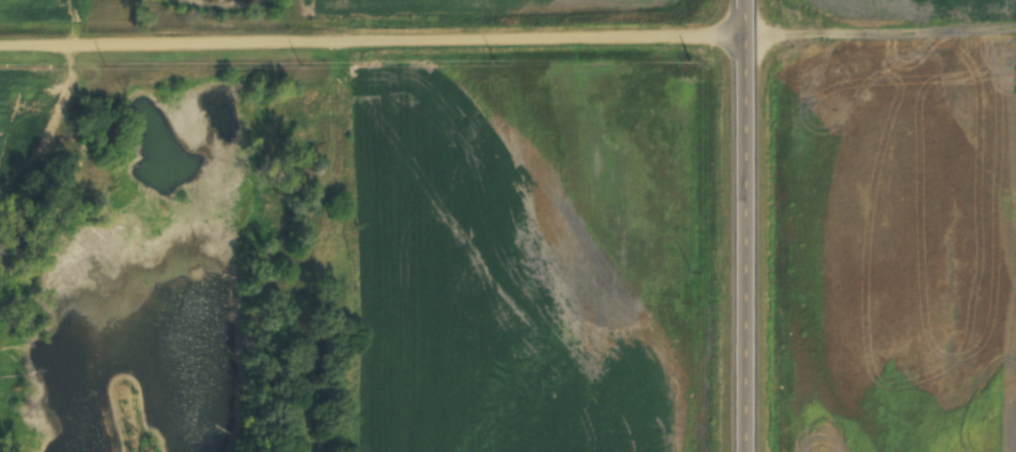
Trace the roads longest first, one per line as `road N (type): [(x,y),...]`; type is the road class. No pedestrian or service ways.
road 1 (residential): [(745,37),(0,44)]
road 2 (residential): [(71,44),(64,147),(83,183),(156,193),(271,181),(287,172),(308,118),(285,40)]
road 3 (primary): [(745,451),(745,0)]
road 4 (residential): [(745,37),(1015,26)]

